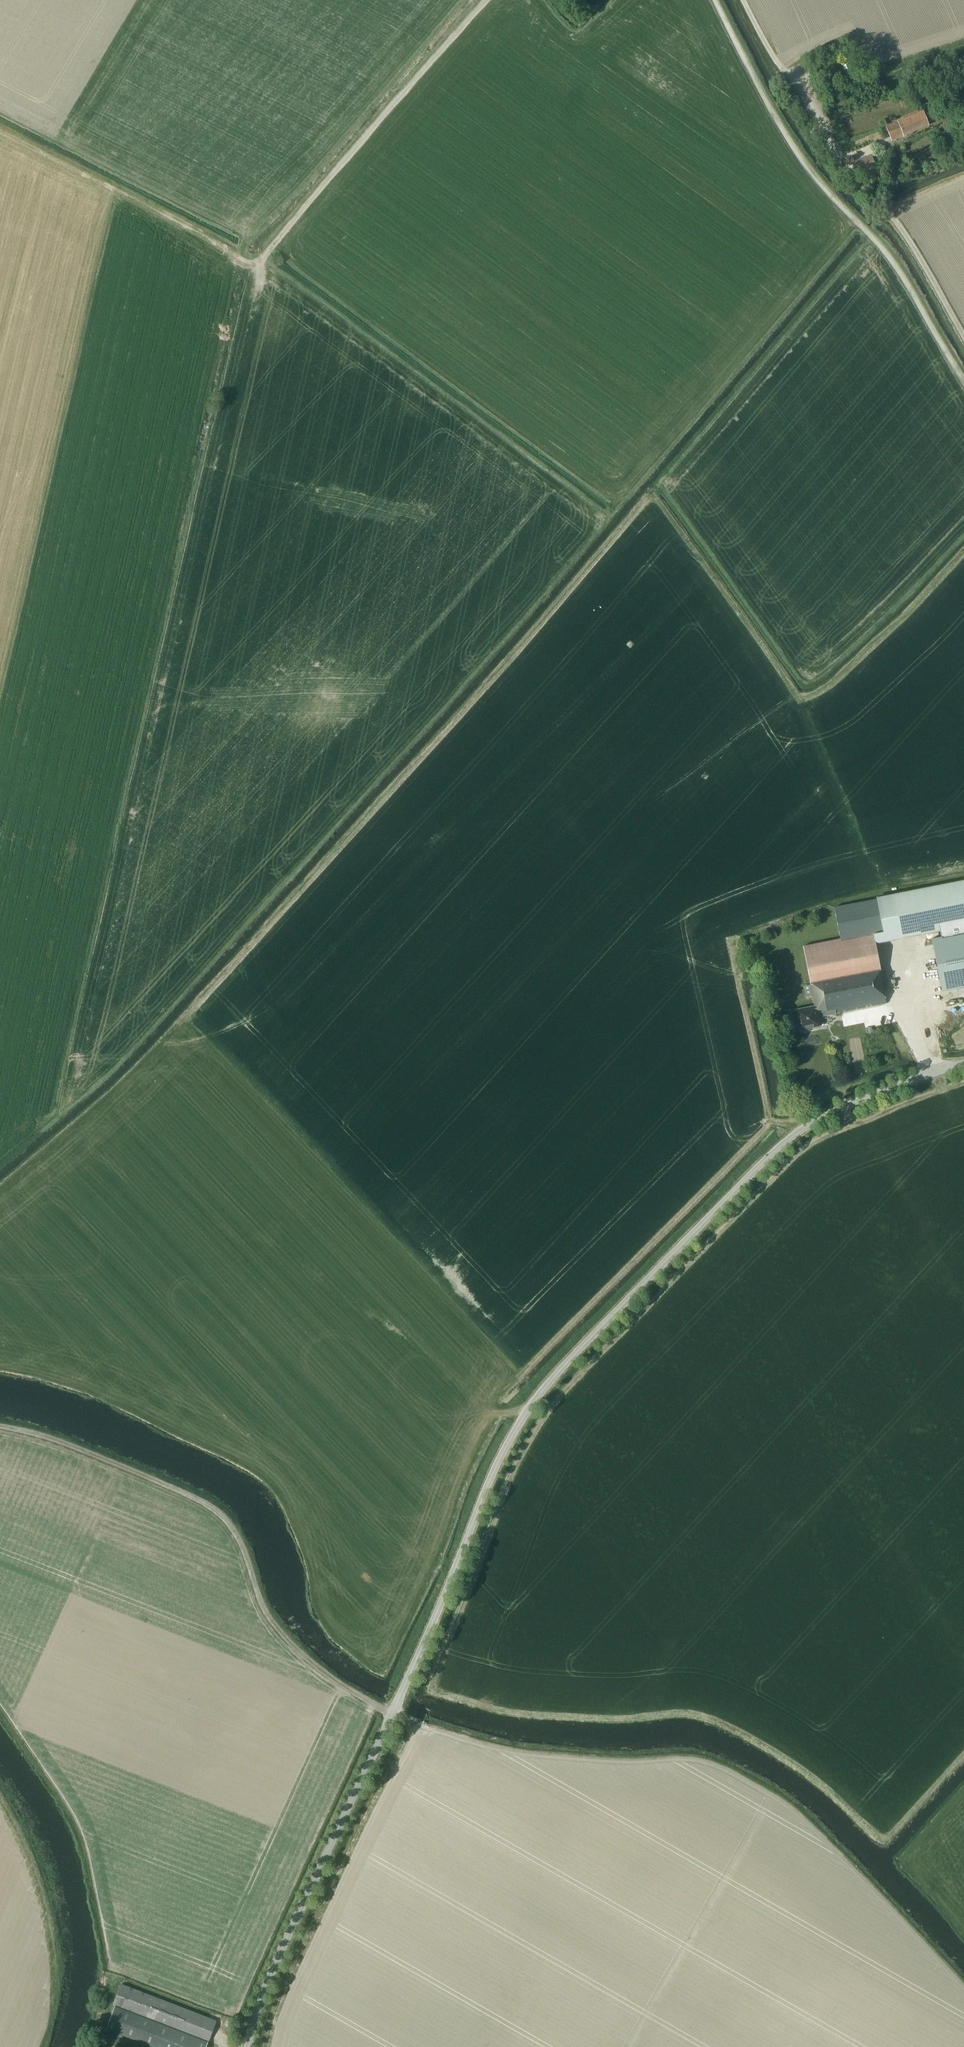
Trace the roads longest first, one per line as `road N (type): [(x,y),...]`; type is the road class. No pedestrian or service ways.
road 1 (tertiary): [(395,1716),(493,1474),(569,1360),(790,1136),(833,1111),(963,1063)]
road 2 (unclassified): [(395,1716),(316,1671),(277,1632),(222,1517),(146,1477),(0,1427)]
road 3 (tertiary): [(248,2046),(272,1972),(395,1716)]

